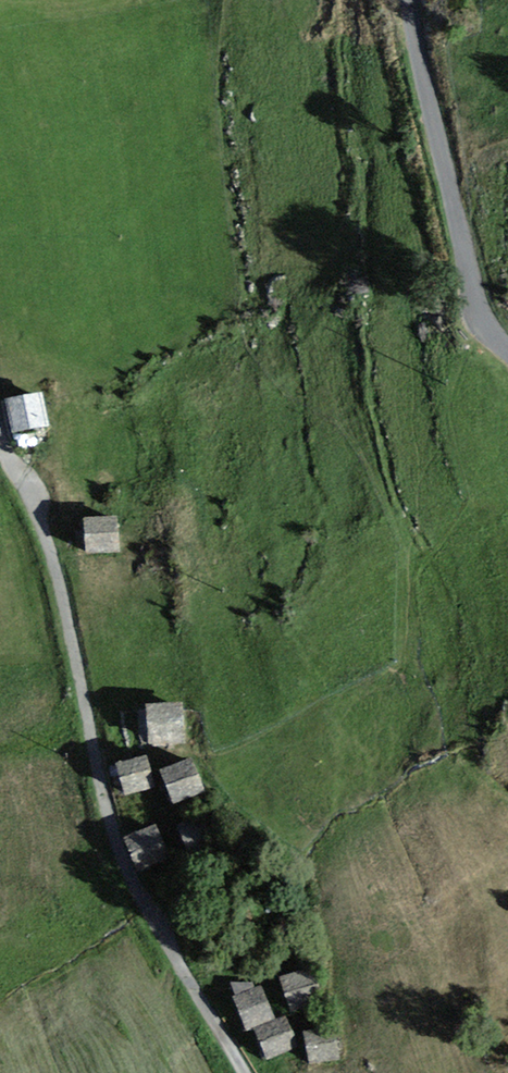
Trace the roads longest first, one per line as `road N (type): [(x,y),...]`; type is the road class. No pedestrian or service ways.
road 1 (unclassified): [(0,440),(40,519),(113,846),(243,1072)]
road 2 (unclassified): [(507,335),(488,311),(412,0)]

